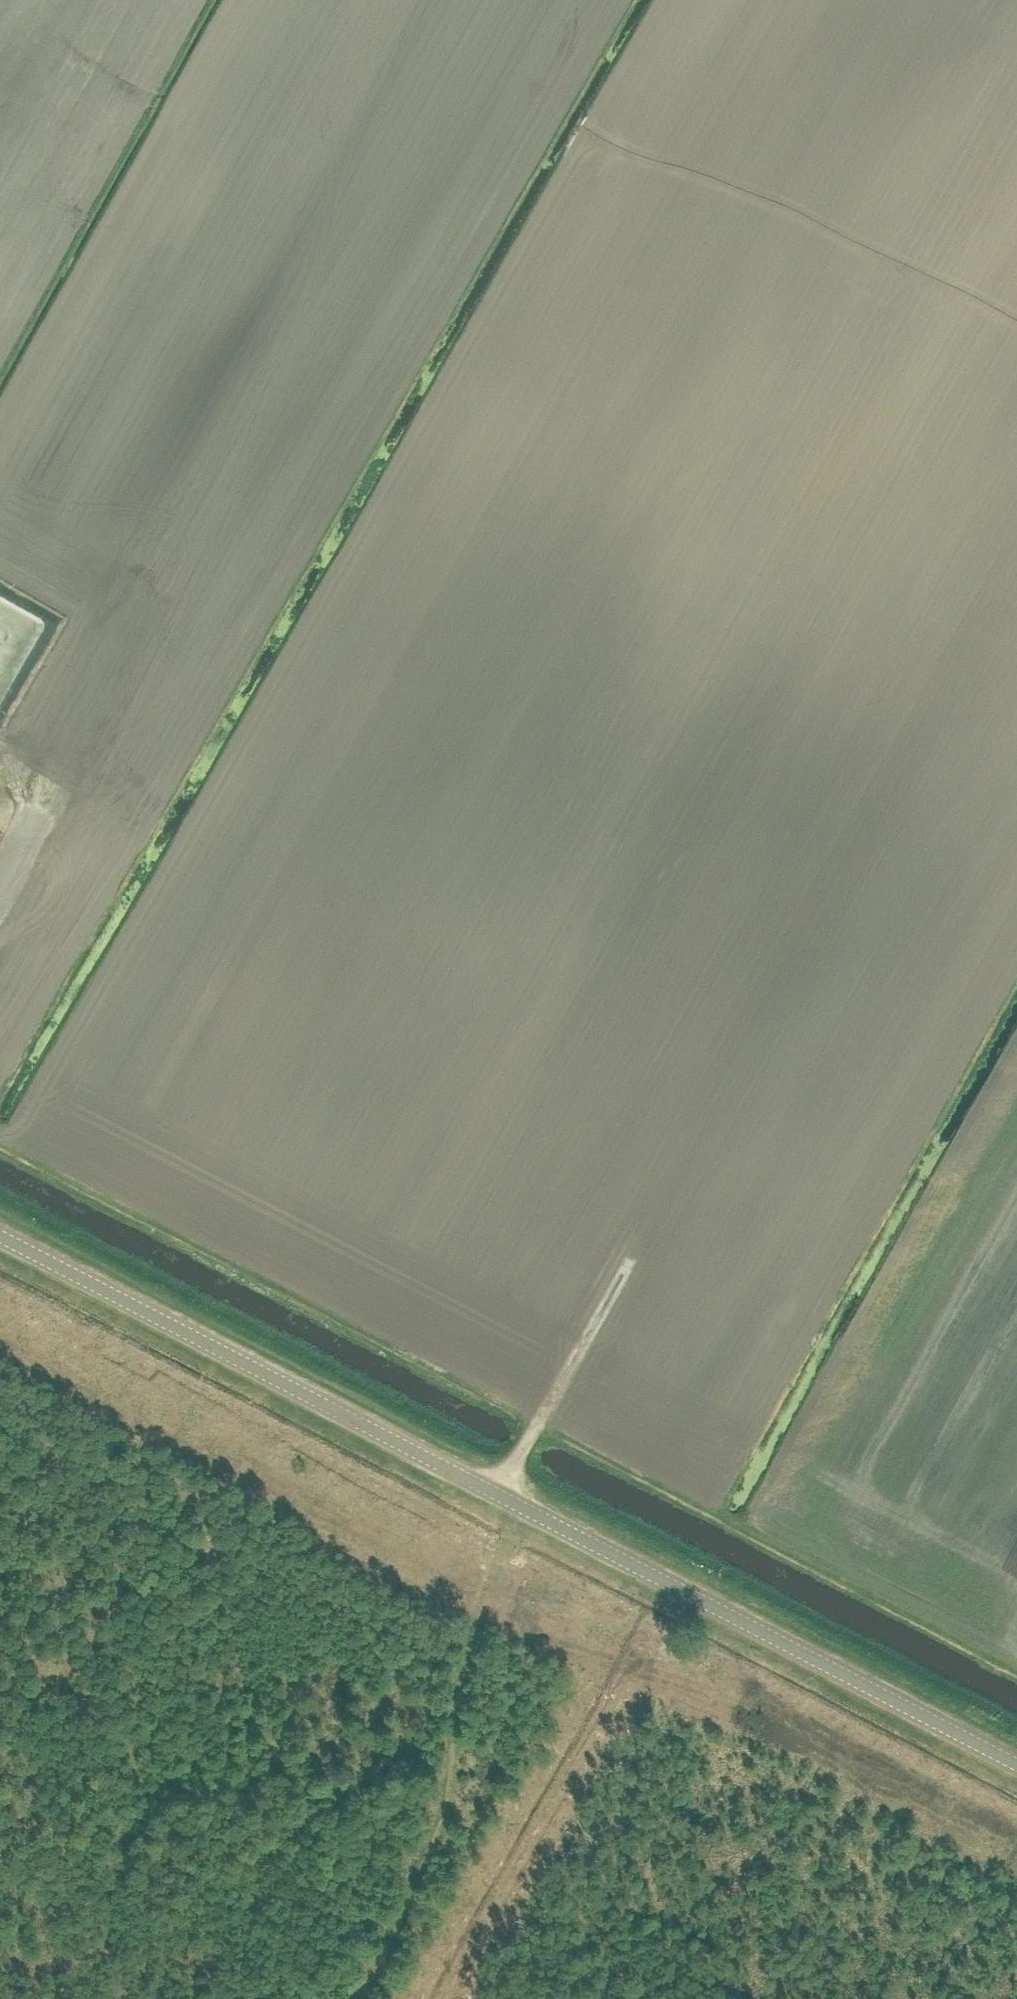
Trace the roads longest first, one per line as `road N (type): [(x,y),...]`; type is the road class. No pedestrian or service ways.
road 1 (unclassified): [(1016,1767),(0,1236)]

